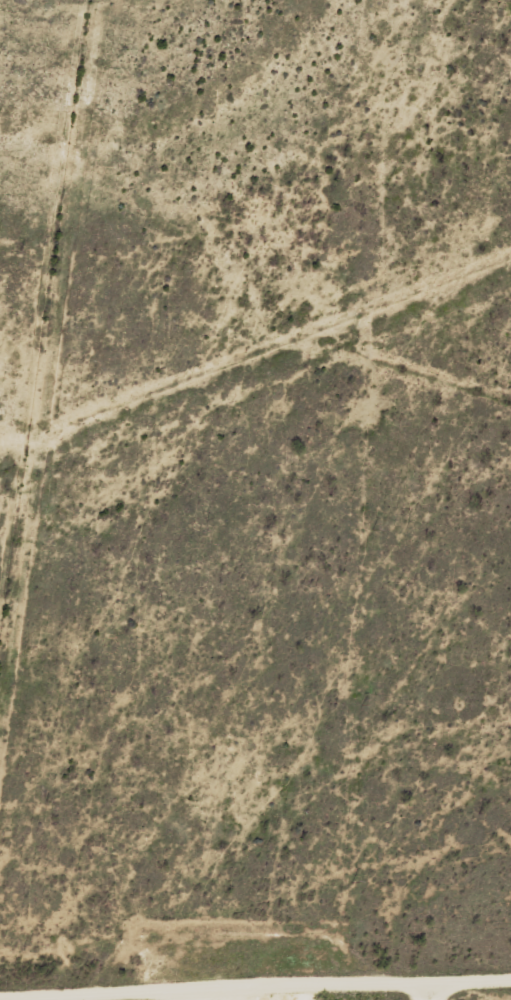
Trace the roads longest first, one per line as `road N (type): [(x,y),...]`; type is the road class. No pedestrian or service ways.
road 1 (track): [(385,348),(510,398)]

